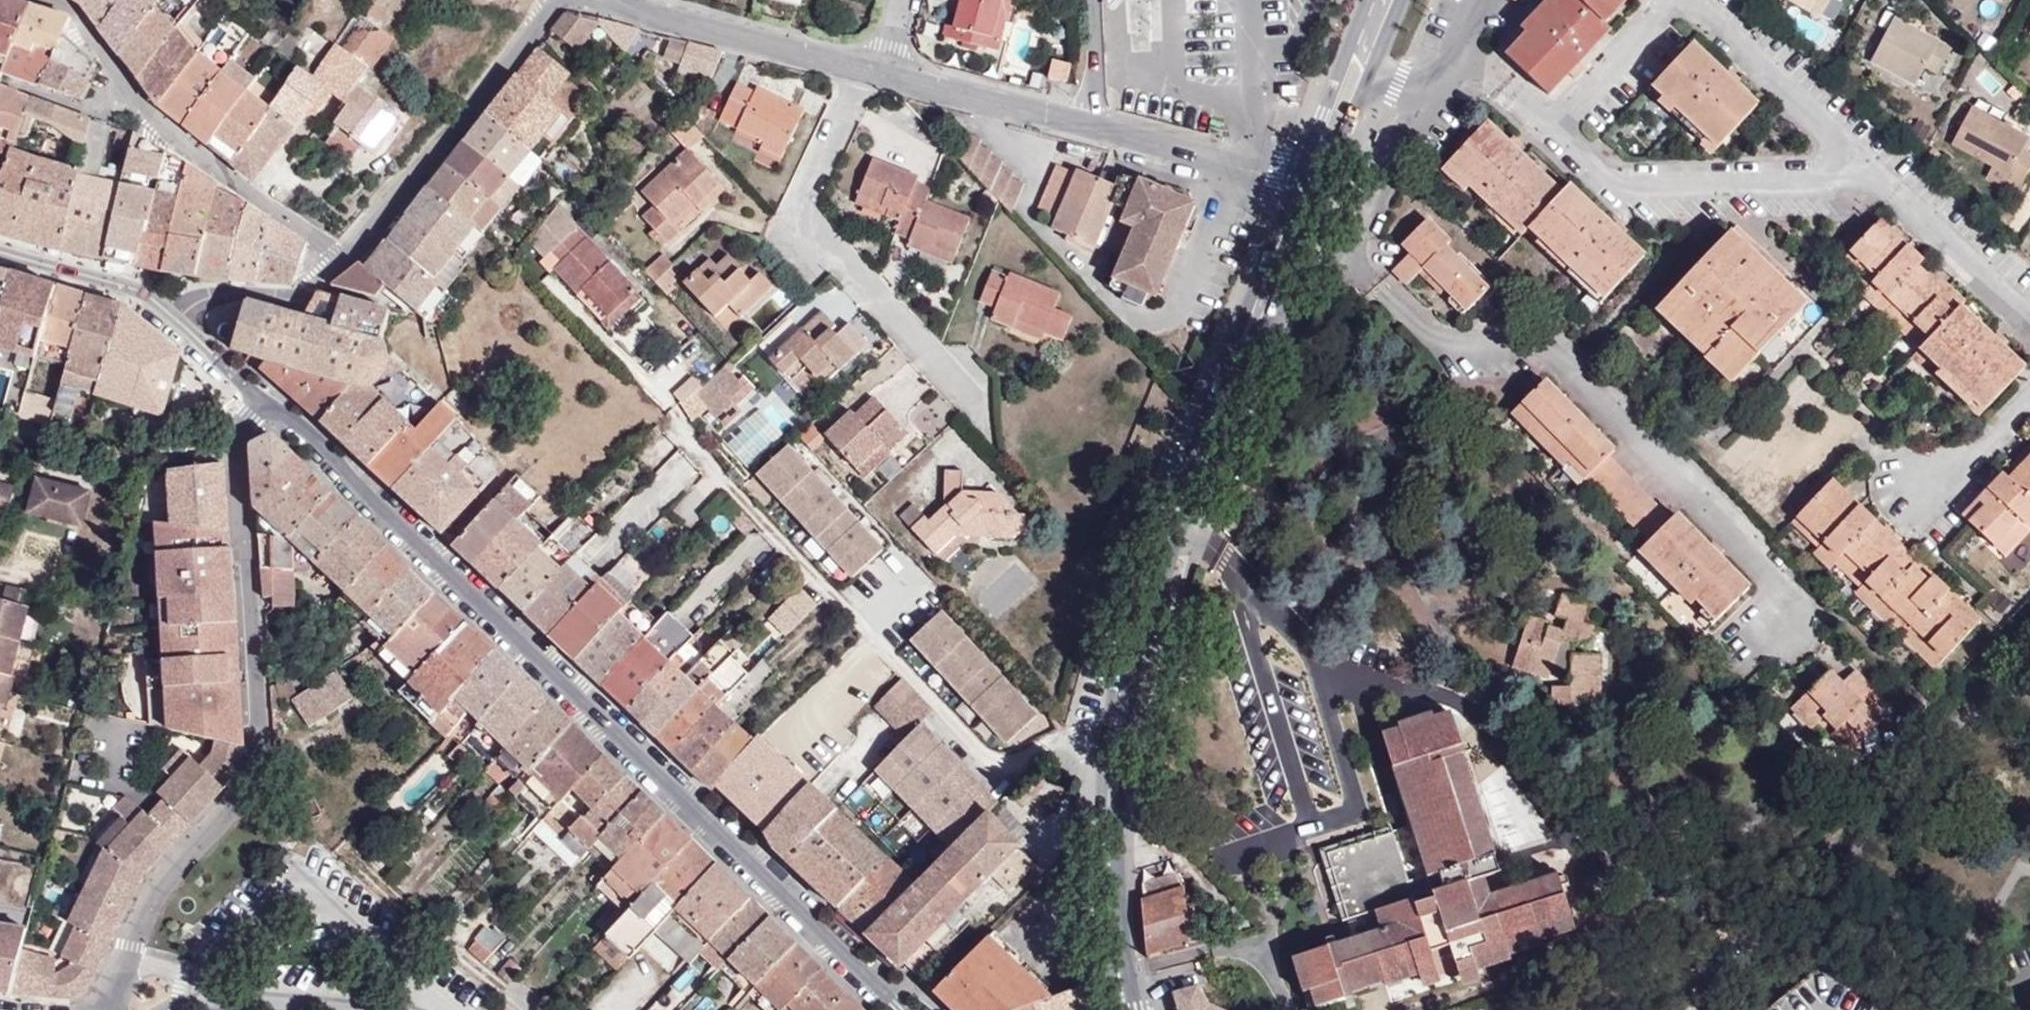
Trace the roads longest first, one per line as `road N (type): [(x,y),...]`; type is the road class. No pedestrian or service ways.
road 1 (unclassified): [(906,1009),(268,401)]
road 2 (primary): [(1128,1009),(1112,816),(1138,612),(1307,186)]
road 3 (residential): [(1307,186),(616,0)]
road 4 (unclassified): [(268,401),(241,439),(261,771),(147,903),(111,1000),(116,1009)]
road 5 (unclassified): [(42,0),(78,12),(140,111),(338,261)]
road 6 (residential): [(338,261),(558,0)]
road 7 (unclassified): [(1376,284),(1354,260),(1354,245),(1427,91)]
road 8 (primary): [(1371,0),(1307,186)]
road 9 (residential): [(174,313),(145,291),(0,253)]
road 10 (primary): [(1307,186),(1376,69)]
road 11 (unclassified): [(268,401),(174,313)]

